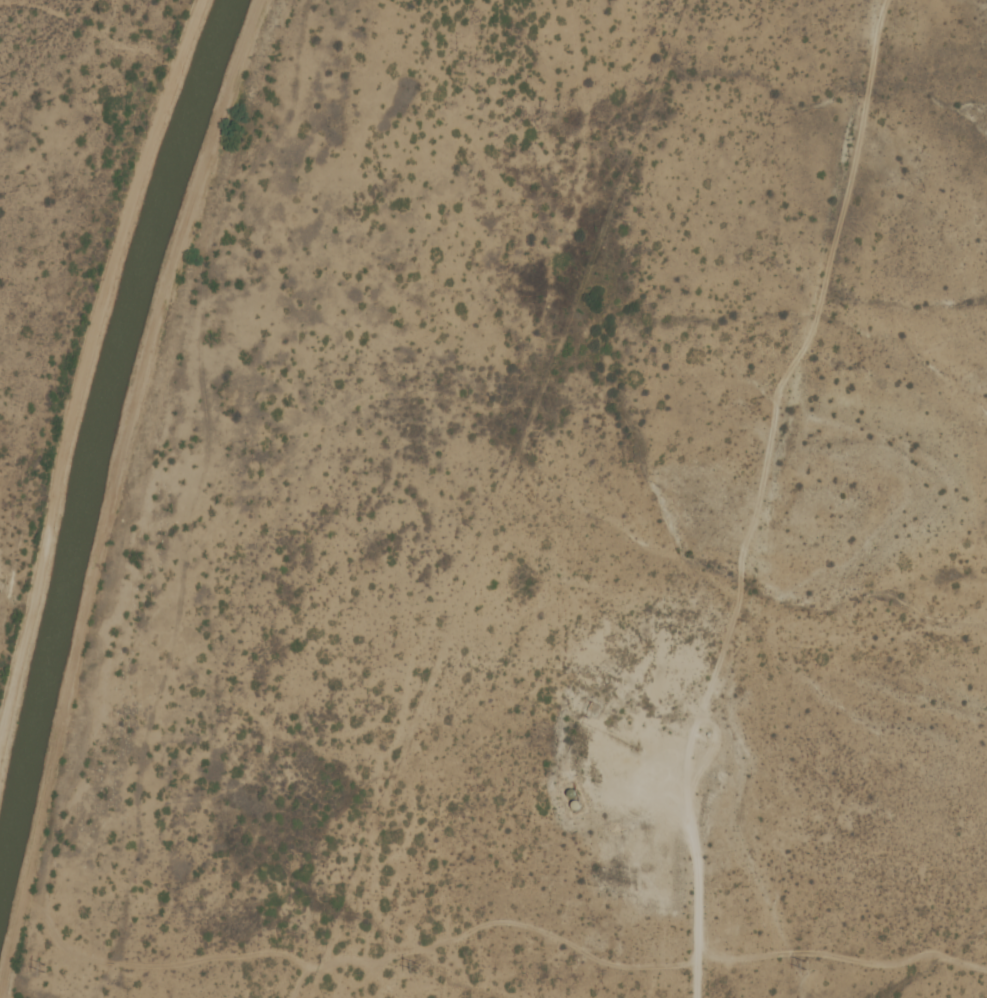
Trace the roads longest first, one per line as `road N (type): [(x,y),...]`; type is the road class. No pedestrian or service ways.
road 1 (residential): [(706,693),(694,732),(691,813),(697,997)]

